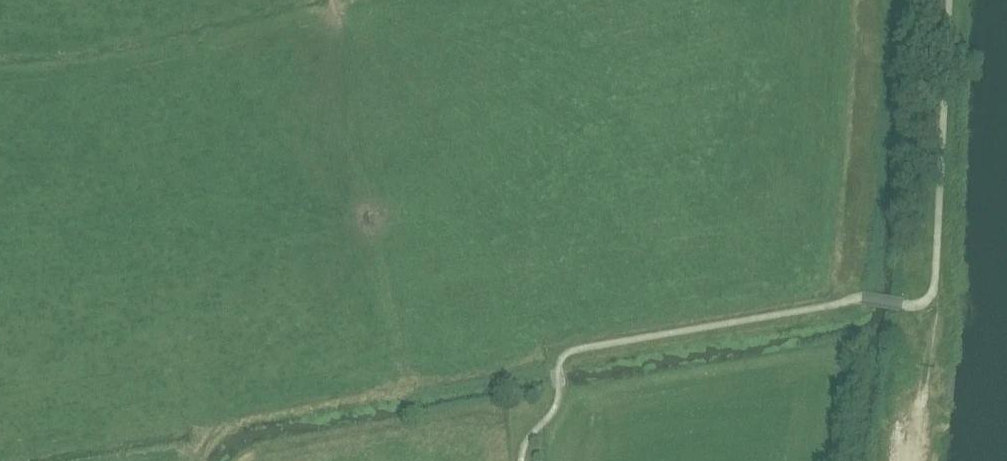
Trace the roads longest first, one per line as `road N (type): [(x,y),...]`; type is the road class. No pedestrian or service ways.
road 1 (track): [(257,414),(559,363)]

